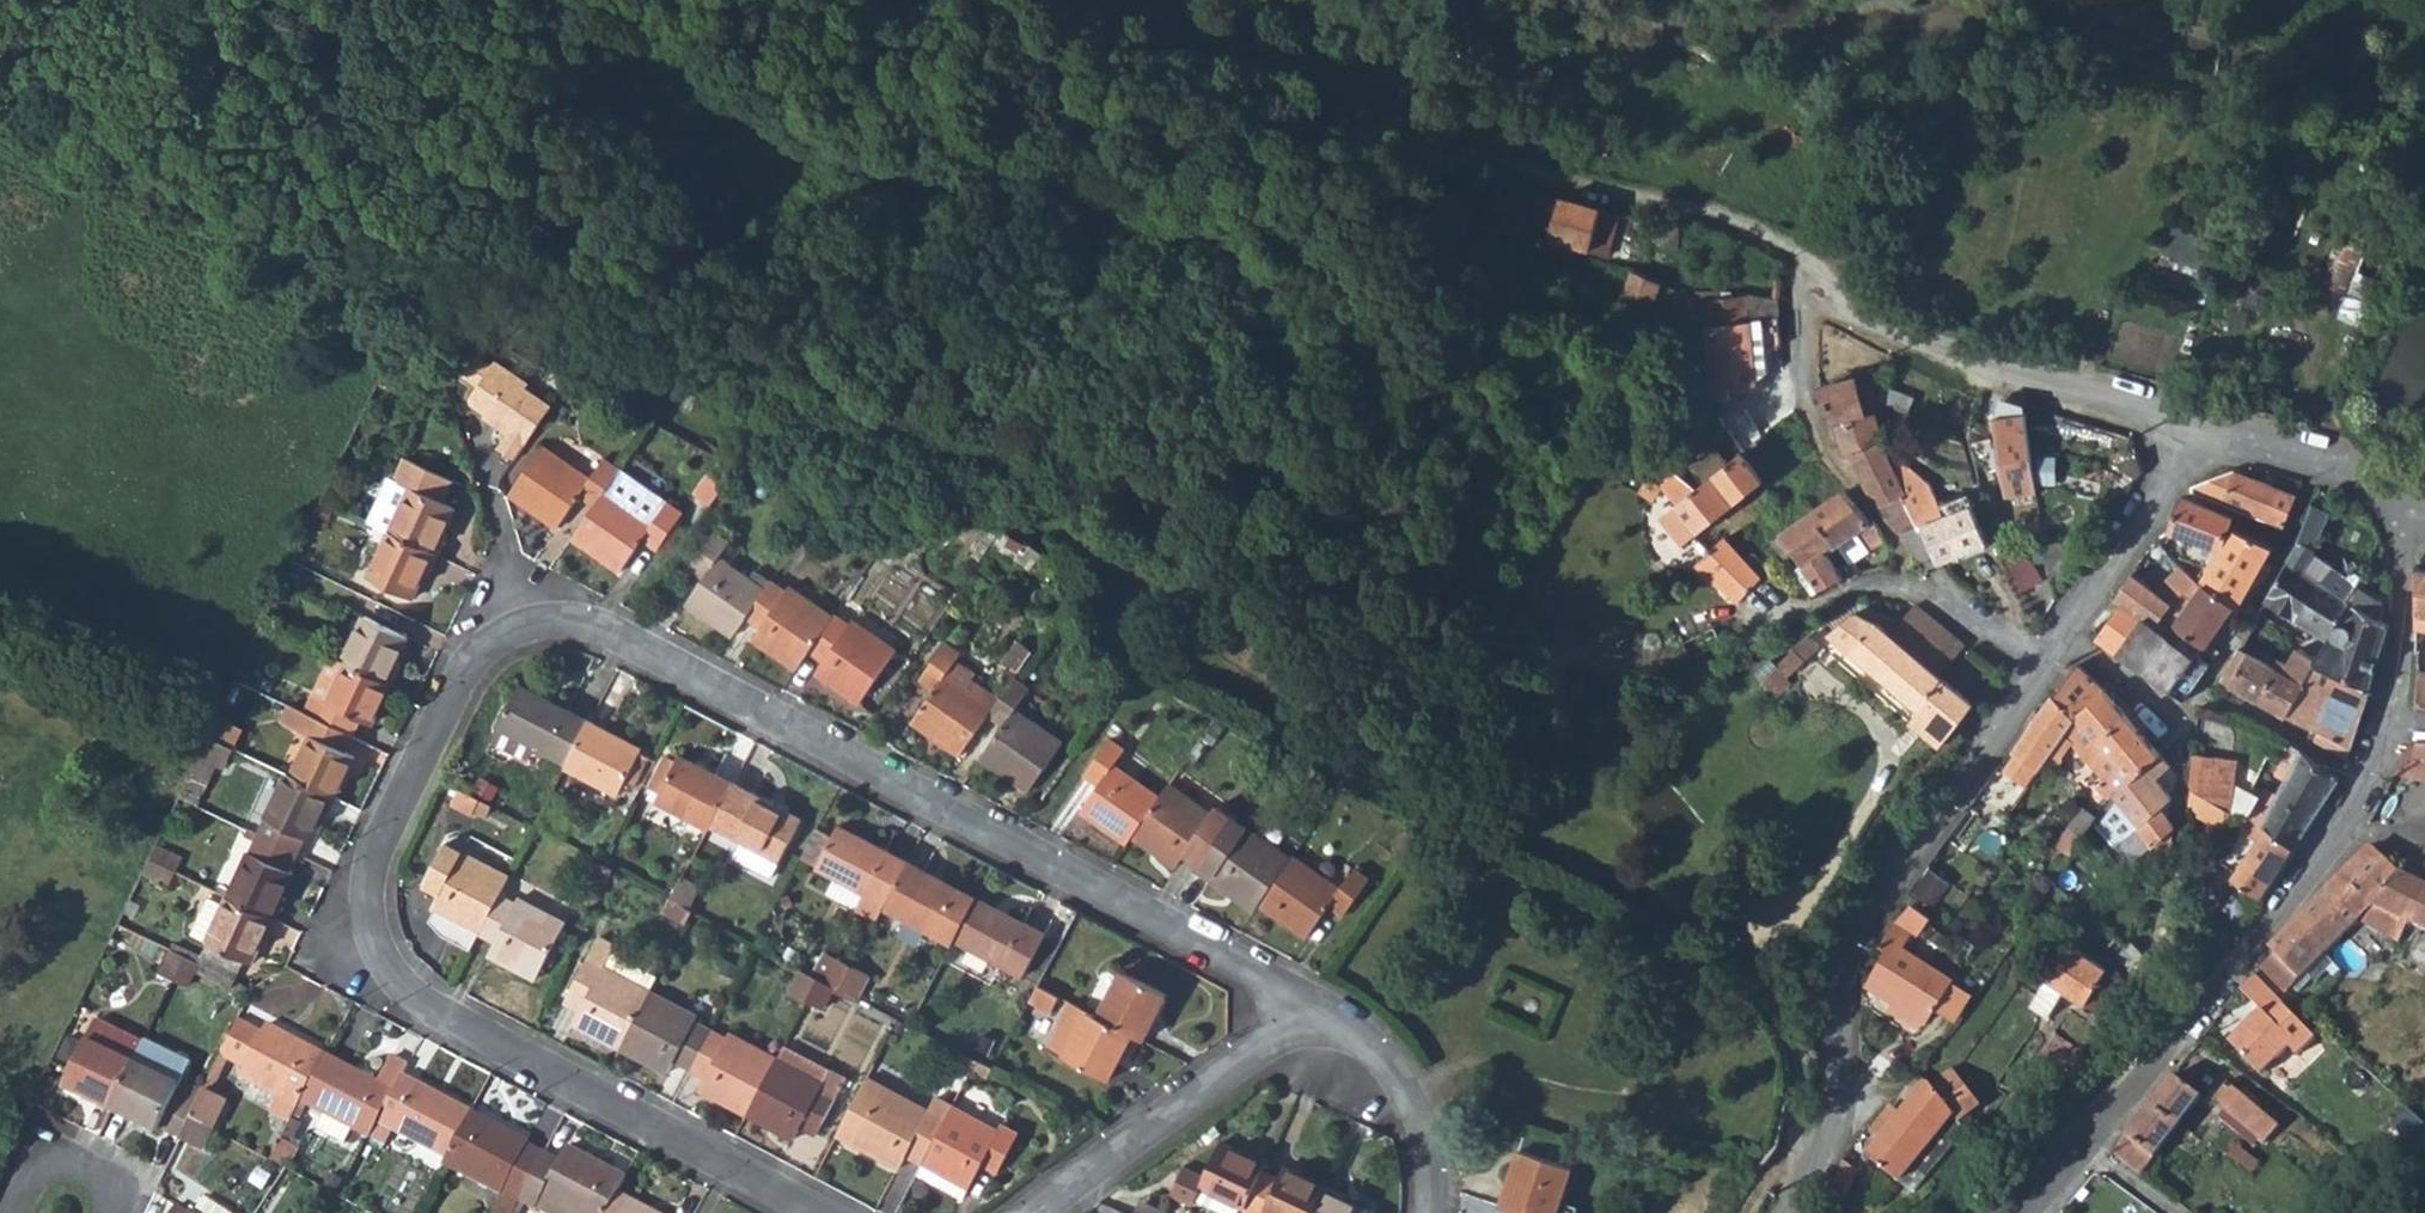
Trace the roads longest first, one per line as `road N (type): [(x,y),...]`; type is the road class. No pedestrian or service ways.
road 1 (residential): [(805,1212),(416,1003),(390,974),(373,935),(367,890),(380,833),(463,679),(510,637),(579,626),(625,644),(1319,1013)]
road 2 (residential): [(2390,727),(2305,895),(2155,1075),(2009,1212)]
road 3 (residential): [(1792,1212),(1829,1126),(1837,993),(1868,916),(2037,671)]
road 4 (residential): [(2197,423),(1964,354),(1815,288)]
road 5 (residential): [(1050,1212),(1319,1013)]
road 6 (unclassified): [(1815,288),(1802,317),(1807,412),(1823,452),(1875,513),(1912,584)]
road 7 (residential): [(2037,671),(2197,423)]
road 8 (residential): [(1430,1212),(1421,1126),(1396,1077),(1319,1013)]
road 9 (residential): [(2408,487),(2390,727)]
road 10 (residential): [(2408,487),(2197,423)]
road 11 (residential): [(1912,584),(2037,671)]
road 12 (residential): [(17,1212),(40,1174),(69,1169),(103,1184),(113,1212)]
road 13 (residential): [(1782,616),(1868,583),(1912,584)]

